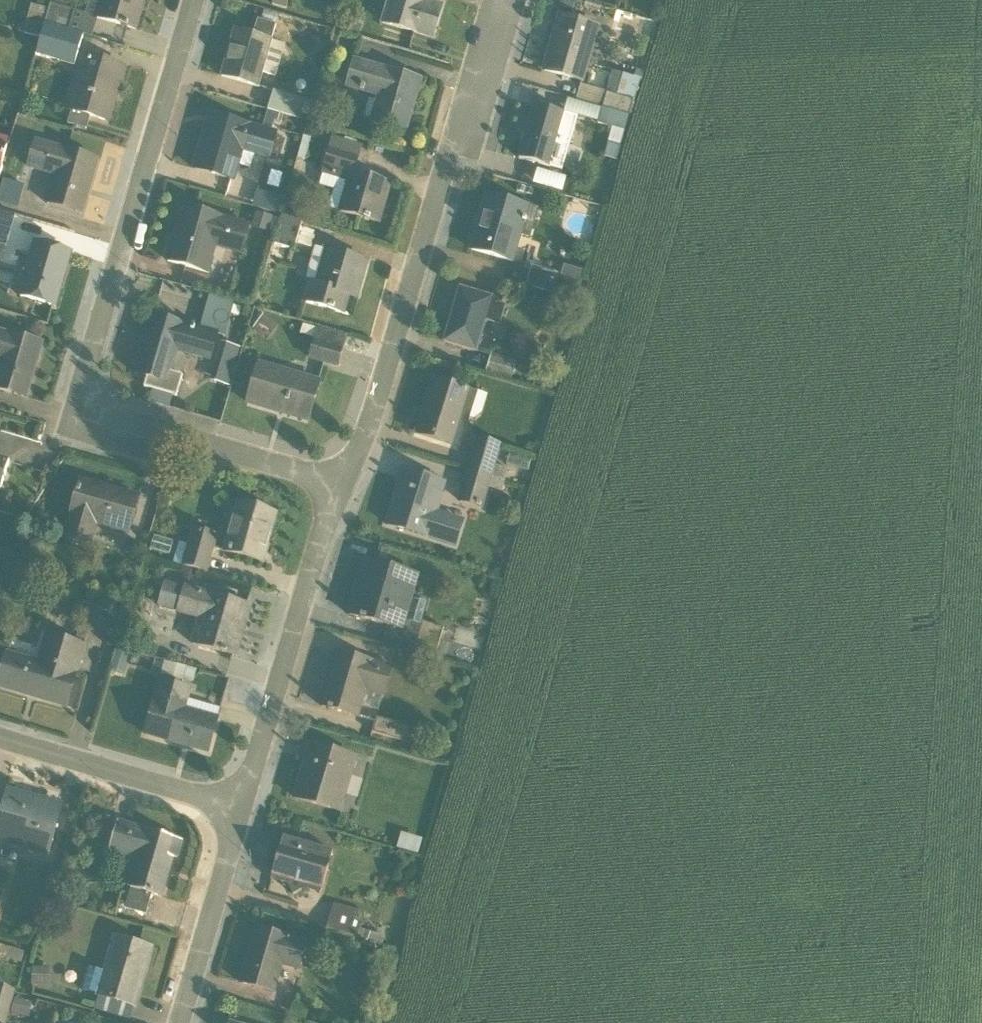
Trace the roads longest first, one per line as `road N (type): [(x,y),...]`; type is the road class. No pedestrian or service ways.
road 1 (residential): [(339,482),(83,417),(91,350),(194,0)]
road 2 (residential): [(501,21),(448,153),(373,411),(339,482)]
road 3 (residential): [(339,482),(238,809)]
road 4 (residential): [(0,737),(238,809)]
road 5 (residential): [(238,809),(177,1022)]

